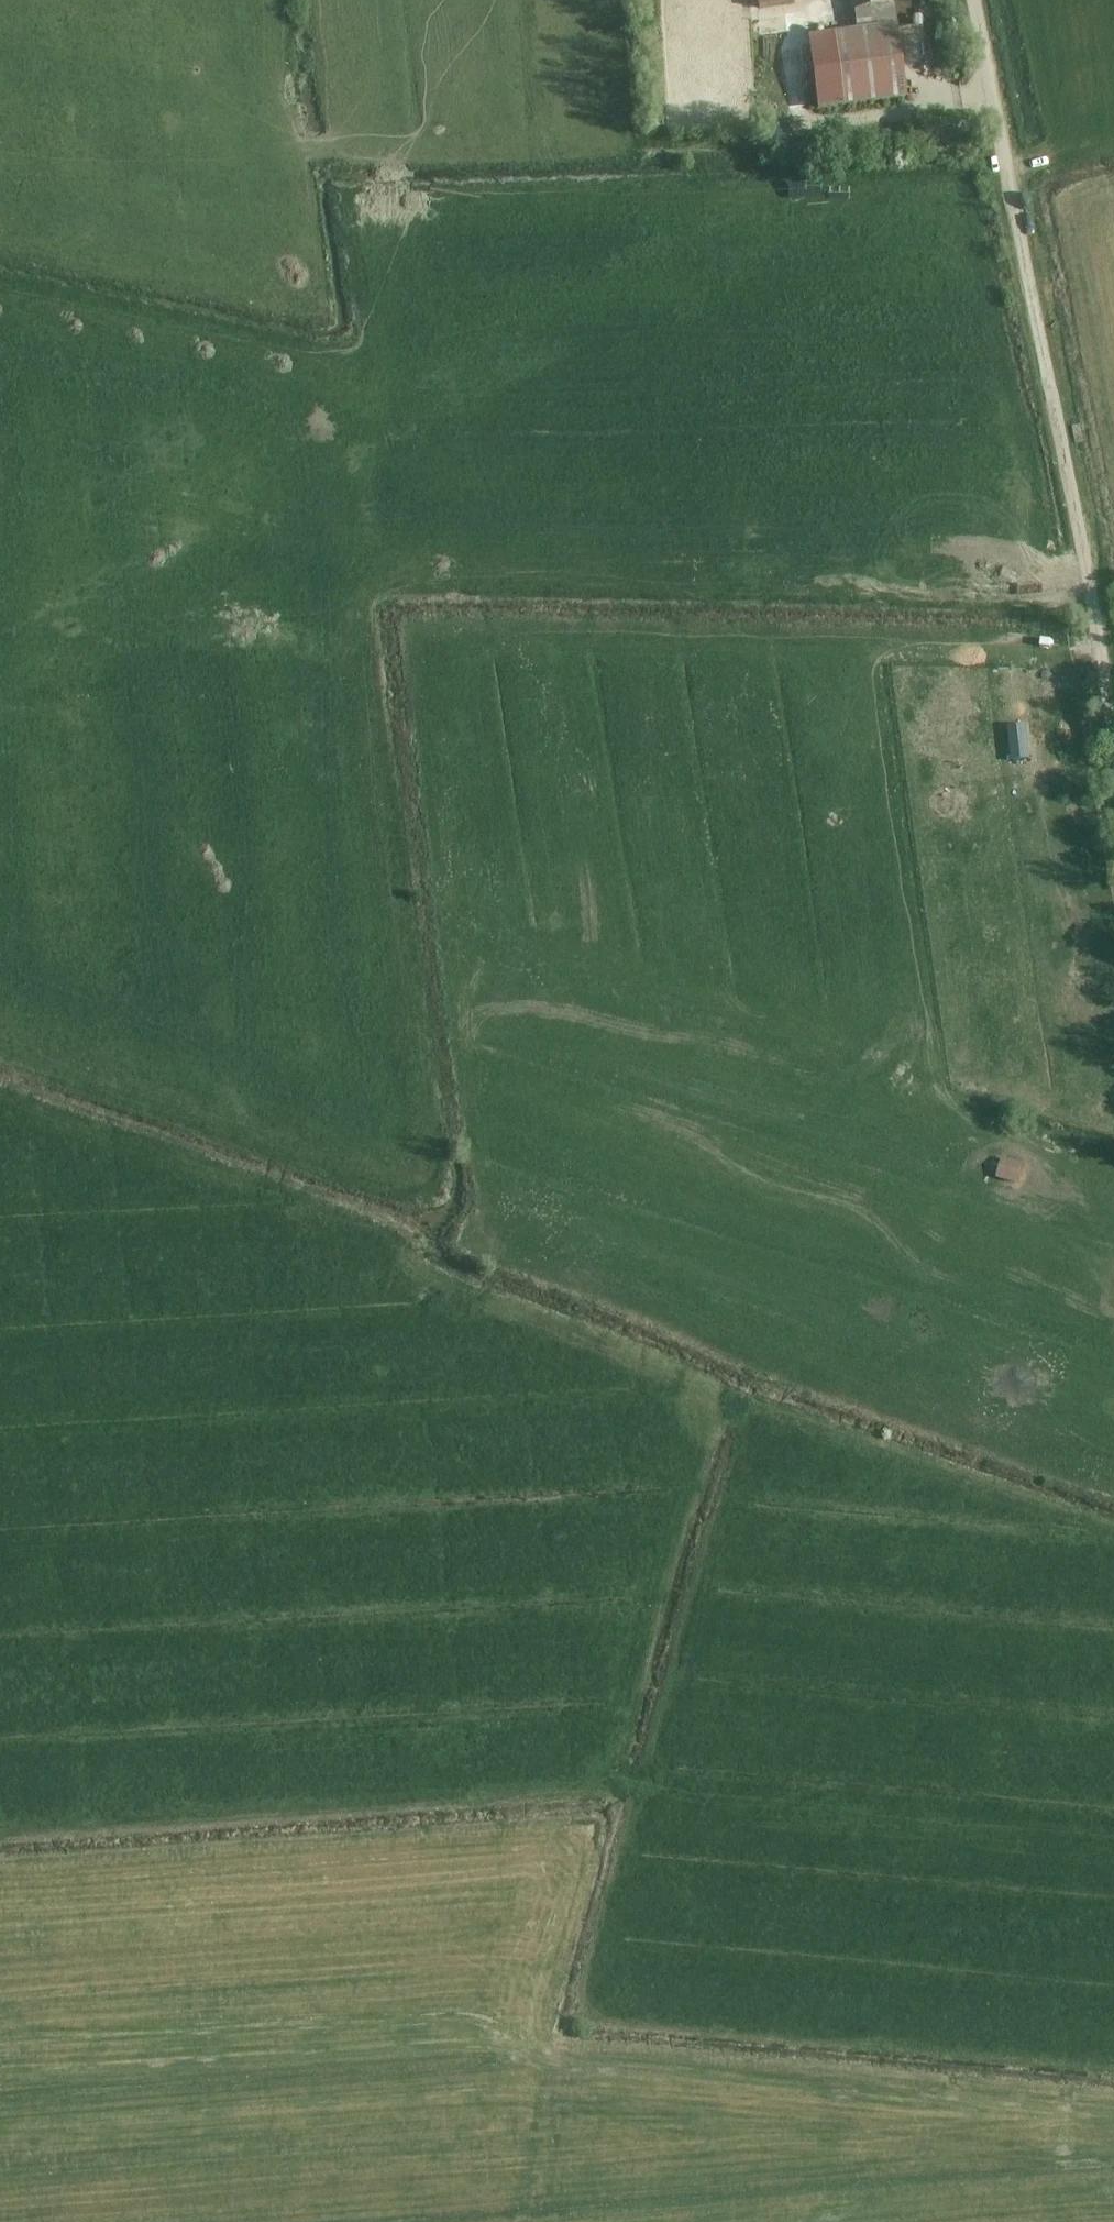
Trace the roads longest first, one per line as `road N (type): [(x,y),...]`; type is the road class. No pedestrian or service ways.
road 1 (track): [(1113,751),(979,0)]

